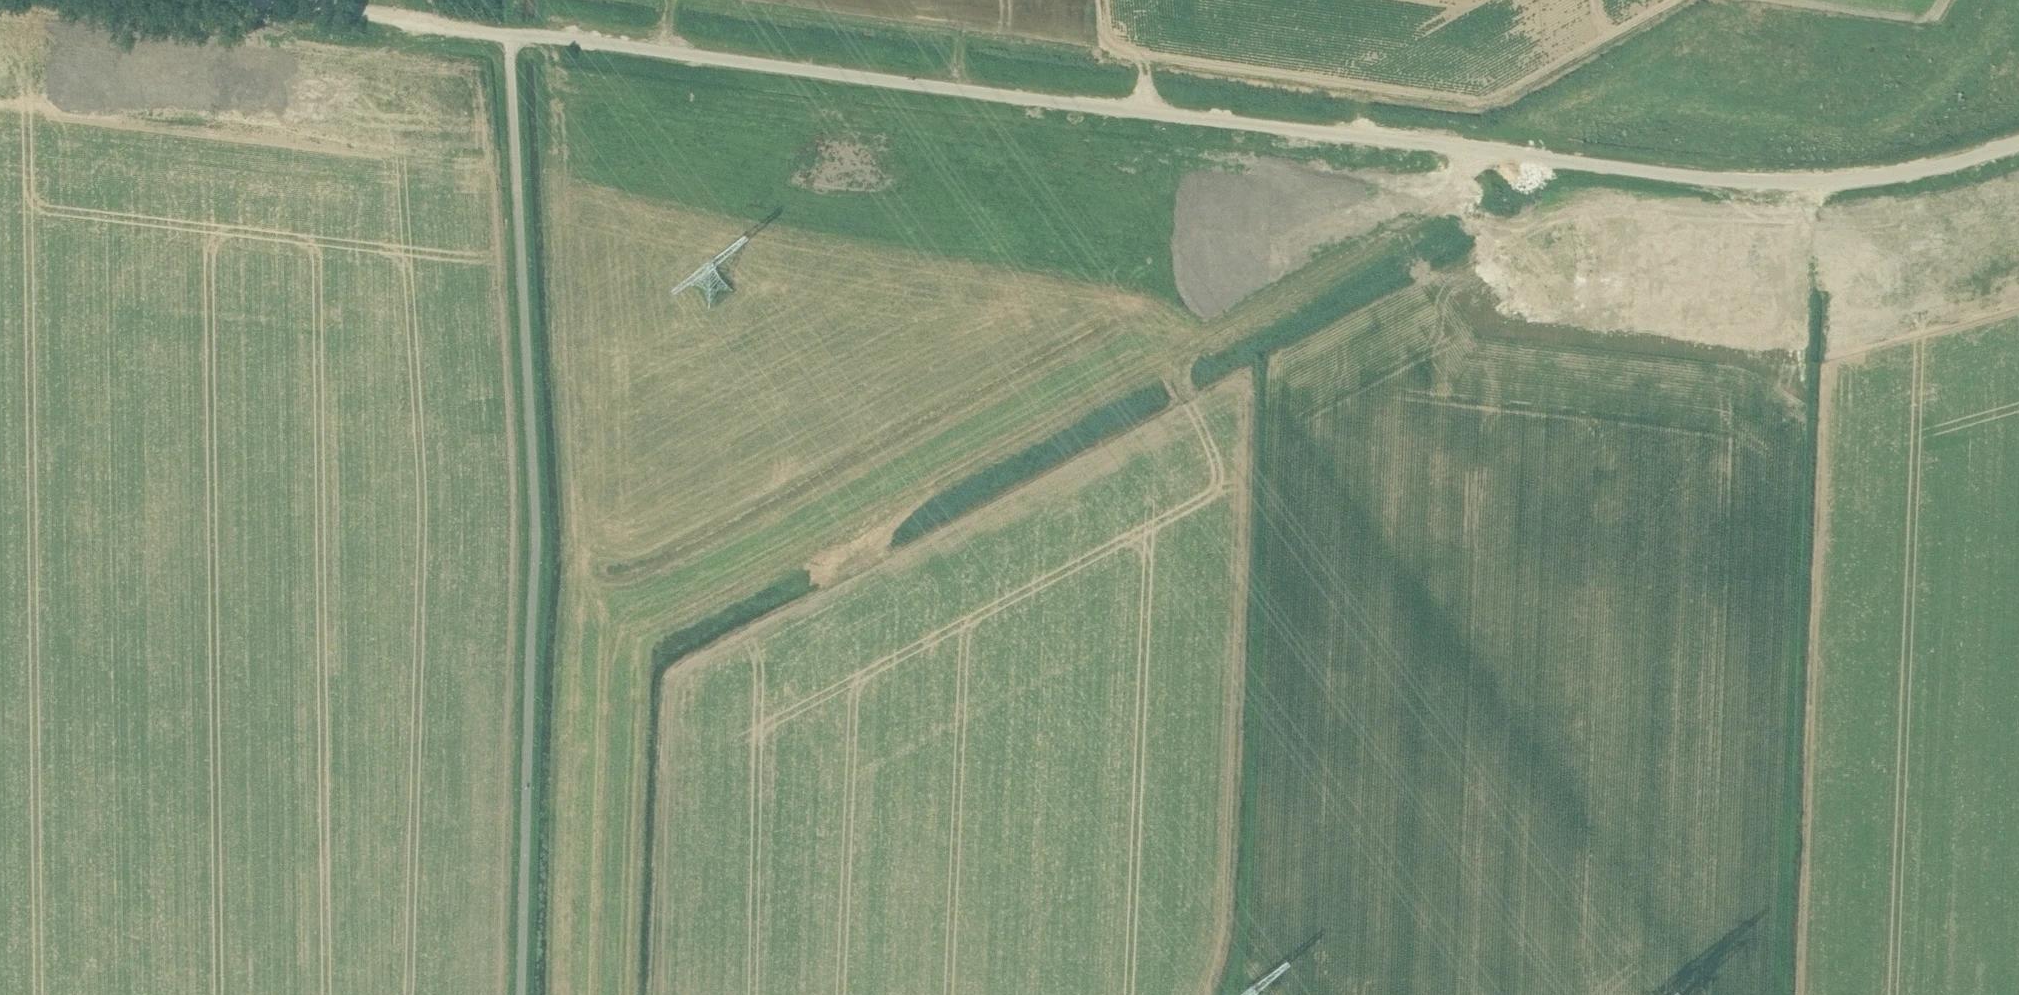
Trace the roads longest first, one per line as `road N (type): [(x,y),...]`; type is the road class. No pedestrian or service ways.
road 1 (tertiary): [(2018,213),(1830,238),(1711,237),(1090,168),(351,69),(0,38)]
road 2 (unclassified): [(2018,162),(1891,182),(1754,188),(875,87),(247,0)]
road 3 (unclassified): [(514,132),(1702,291),(1822,290),(2018,268)]
road 4 (track): [(0,74),(514,132)]

